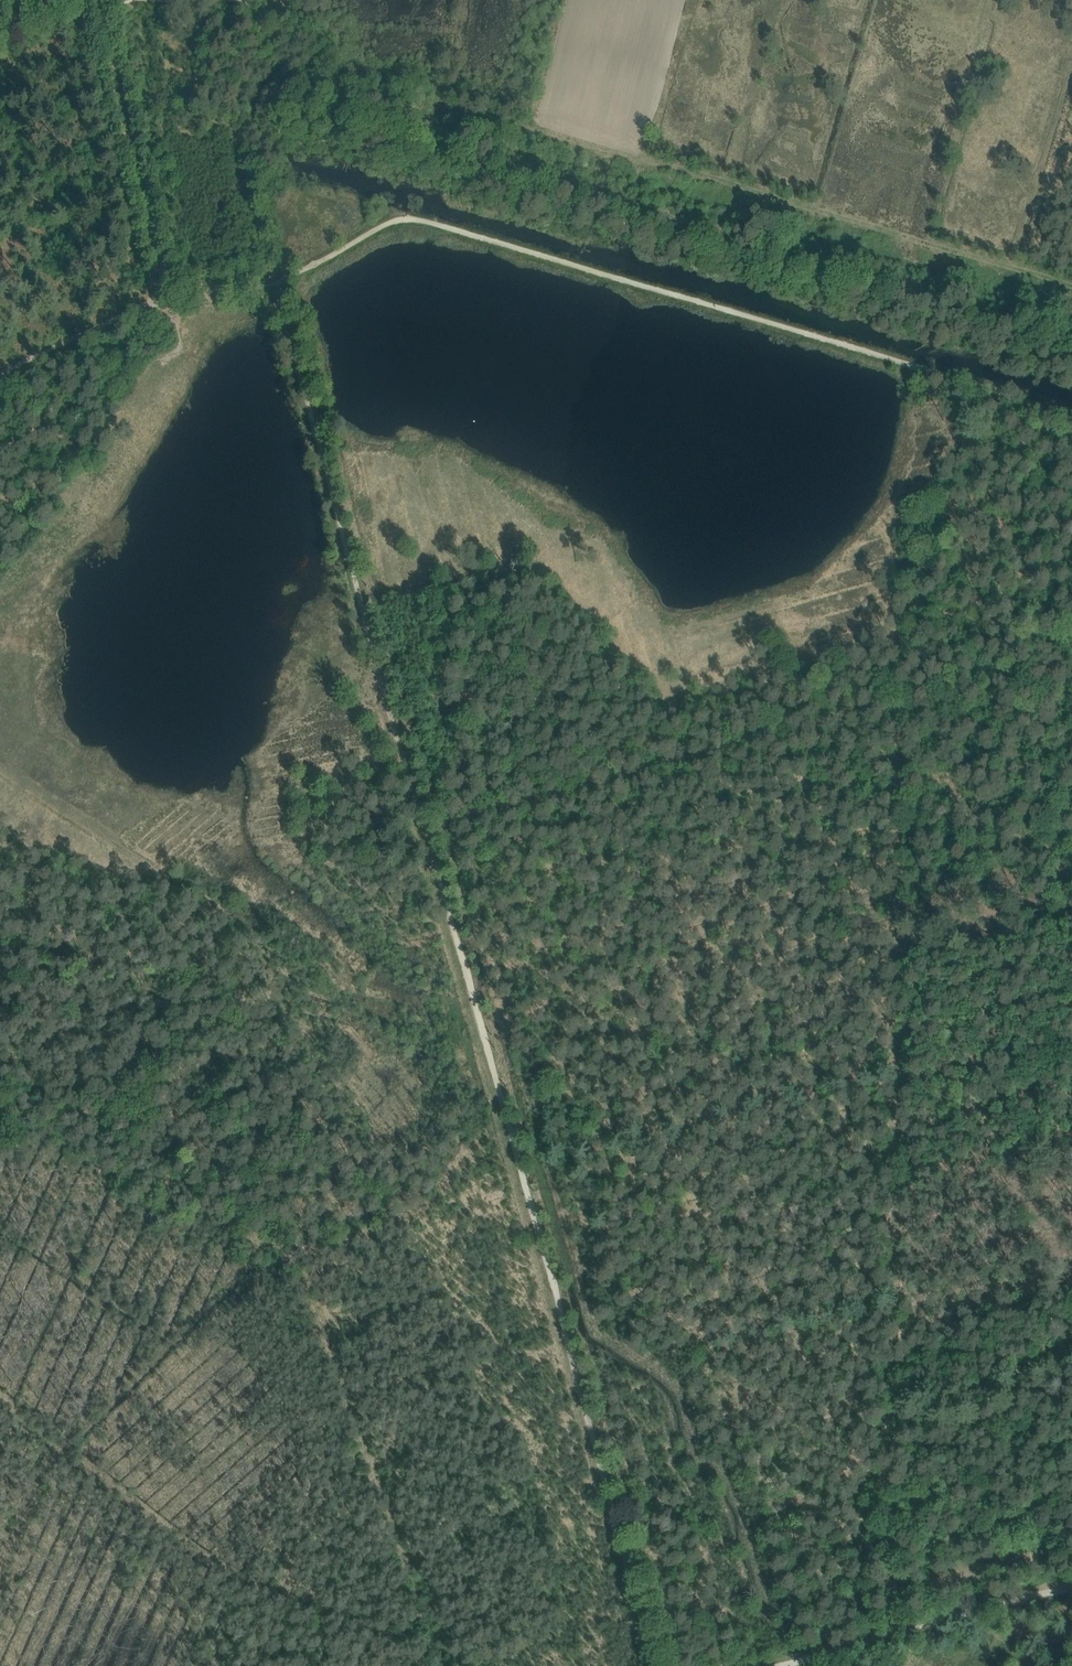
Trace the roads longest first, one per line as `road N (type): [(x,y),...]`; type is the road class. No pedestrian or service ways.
road 1 (track): [(93,0),(158,288)]
road 2 (unclassified): [(915,1629),(1071,1585)]
road 3 (track): [(778,1665),(915,1629)]

